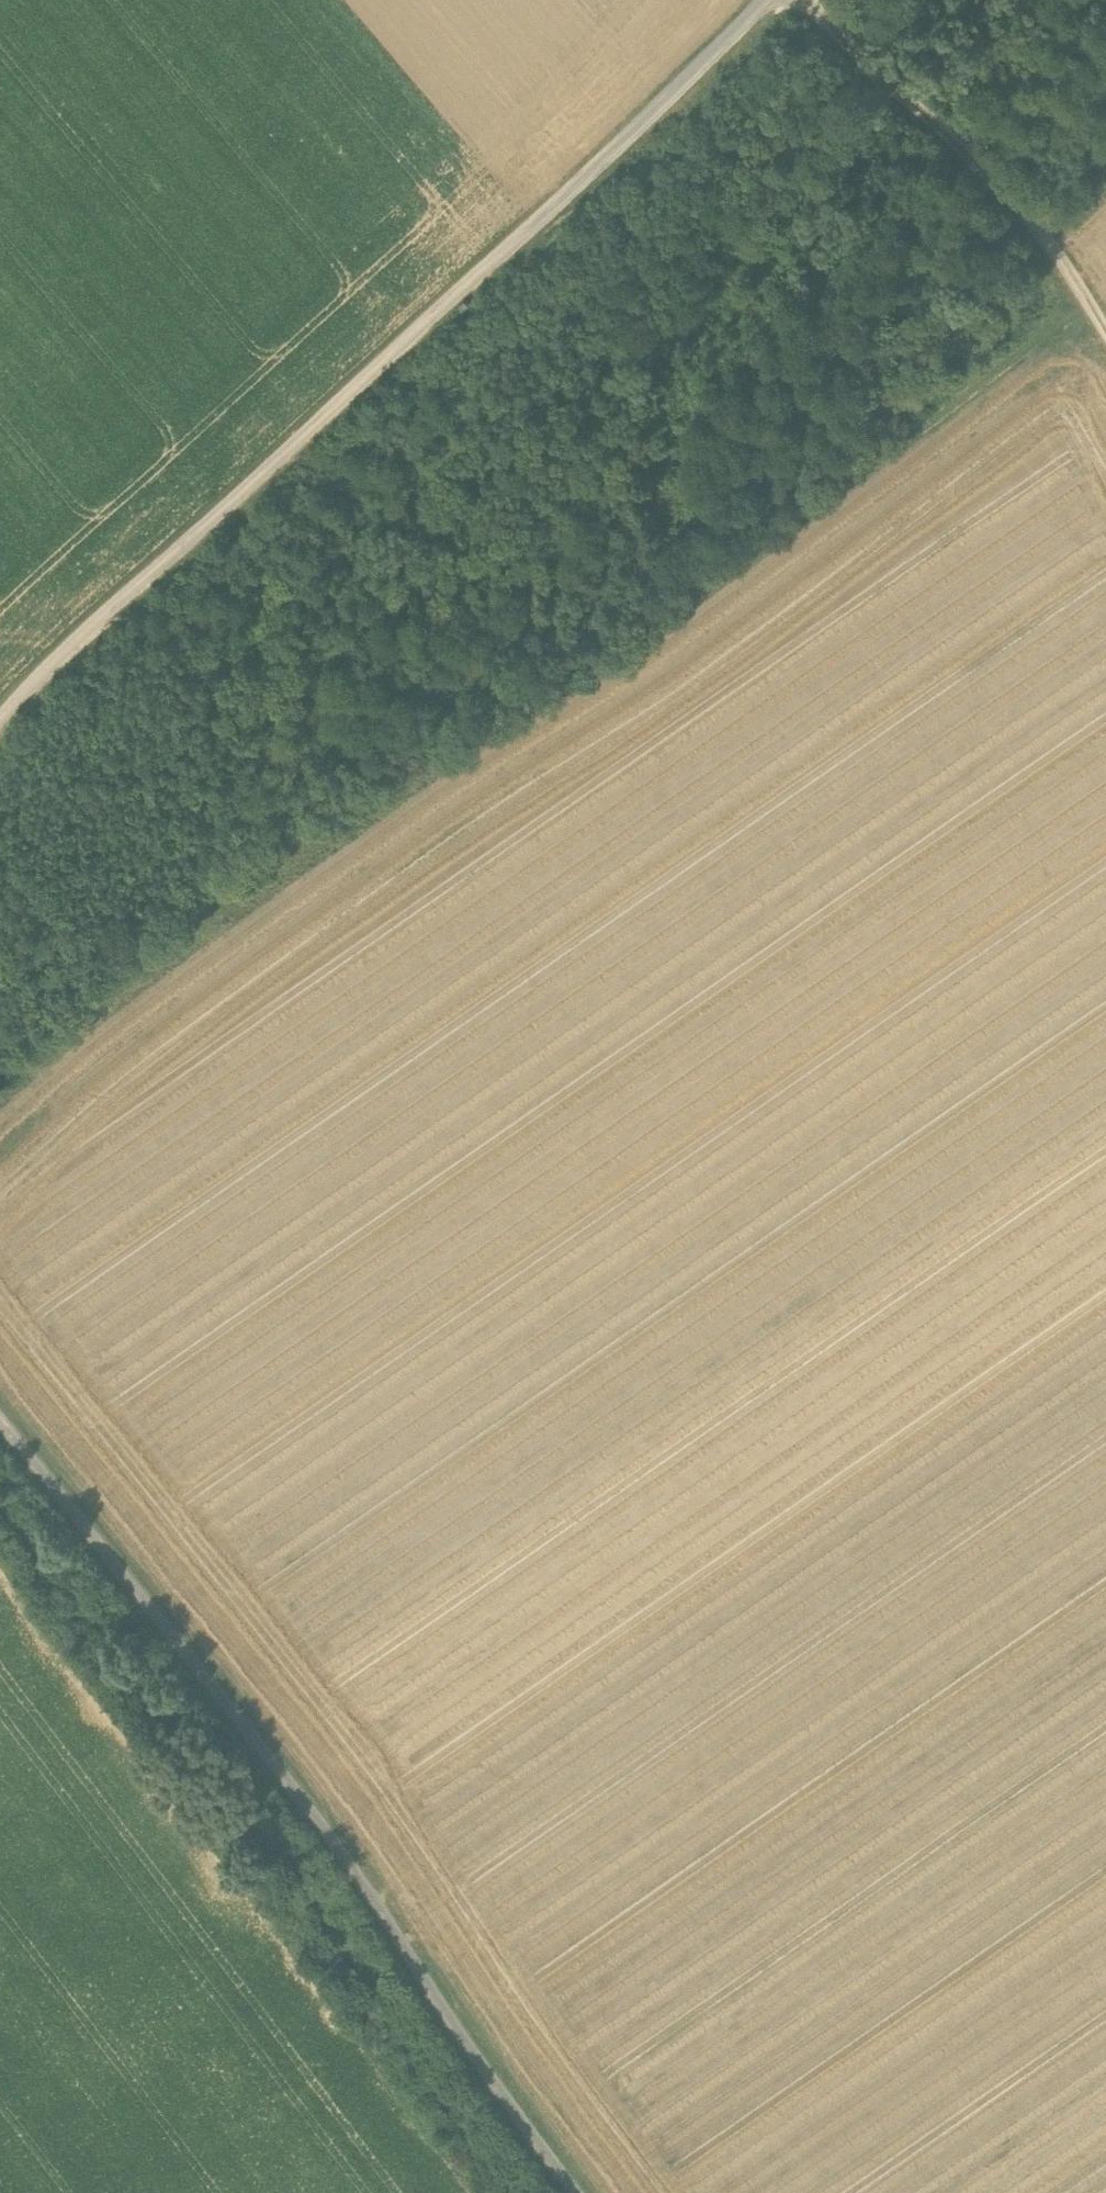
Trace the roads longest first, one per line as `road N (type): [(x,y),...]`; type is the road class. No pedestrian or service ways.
road 1 (track): [(769,0),(117,607),(0,737)]
road 2 (track): [(0,1422),(297,1794),(572,2192)]
road 3 (track): [(794,0),(1029,221),(1053,254)]

